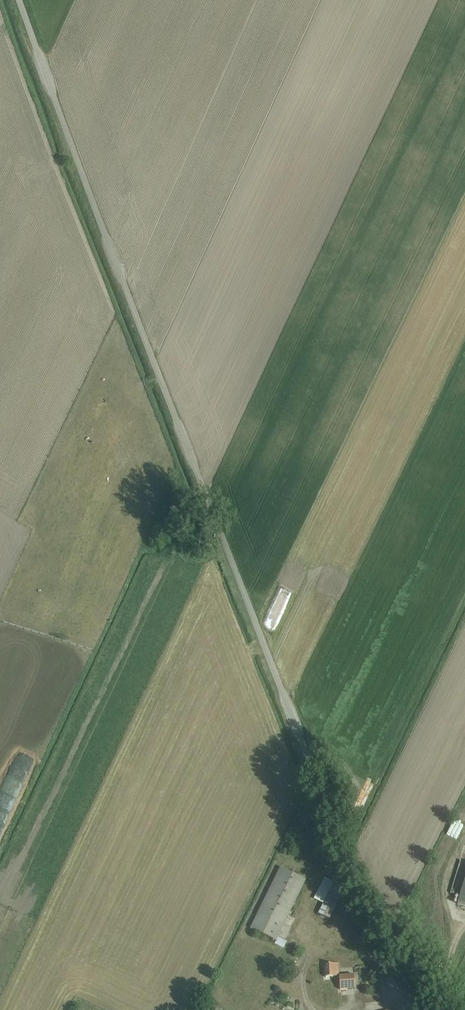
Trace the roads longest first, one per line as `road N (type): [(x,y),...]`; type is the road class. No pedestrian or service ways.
road 1 (unclassified): [(441,1009),(389,942),(337,830),(20,0)]

